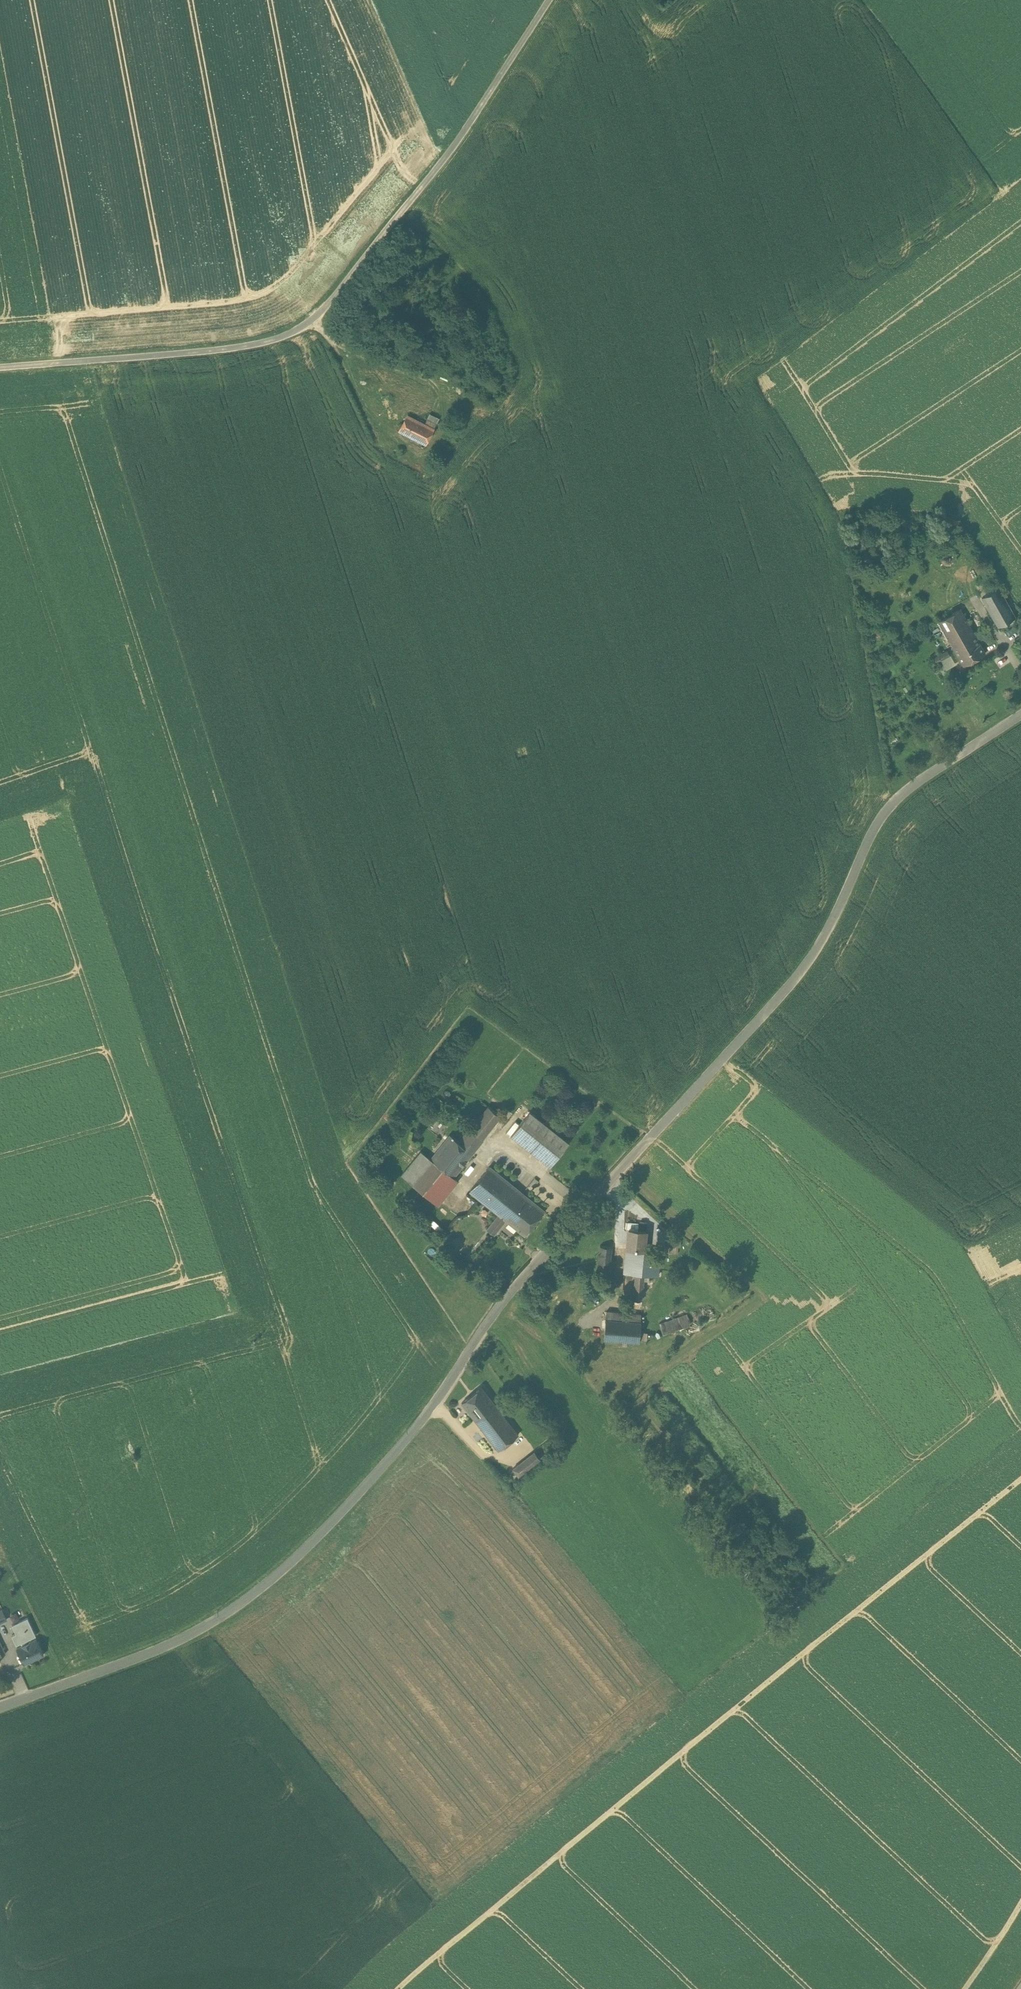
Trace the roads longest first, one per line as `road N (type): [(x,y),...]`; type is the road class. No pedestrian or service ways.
road 1 (tertiary): [(0,1706),(191,1637),(339,1517),(455,1379),(482,1328),(793,981),(829,931),(894,800),(1020,715)]
road 2 (unclassified): [(548,0),(470,122),(317,320),(260,345),(0,365)]

